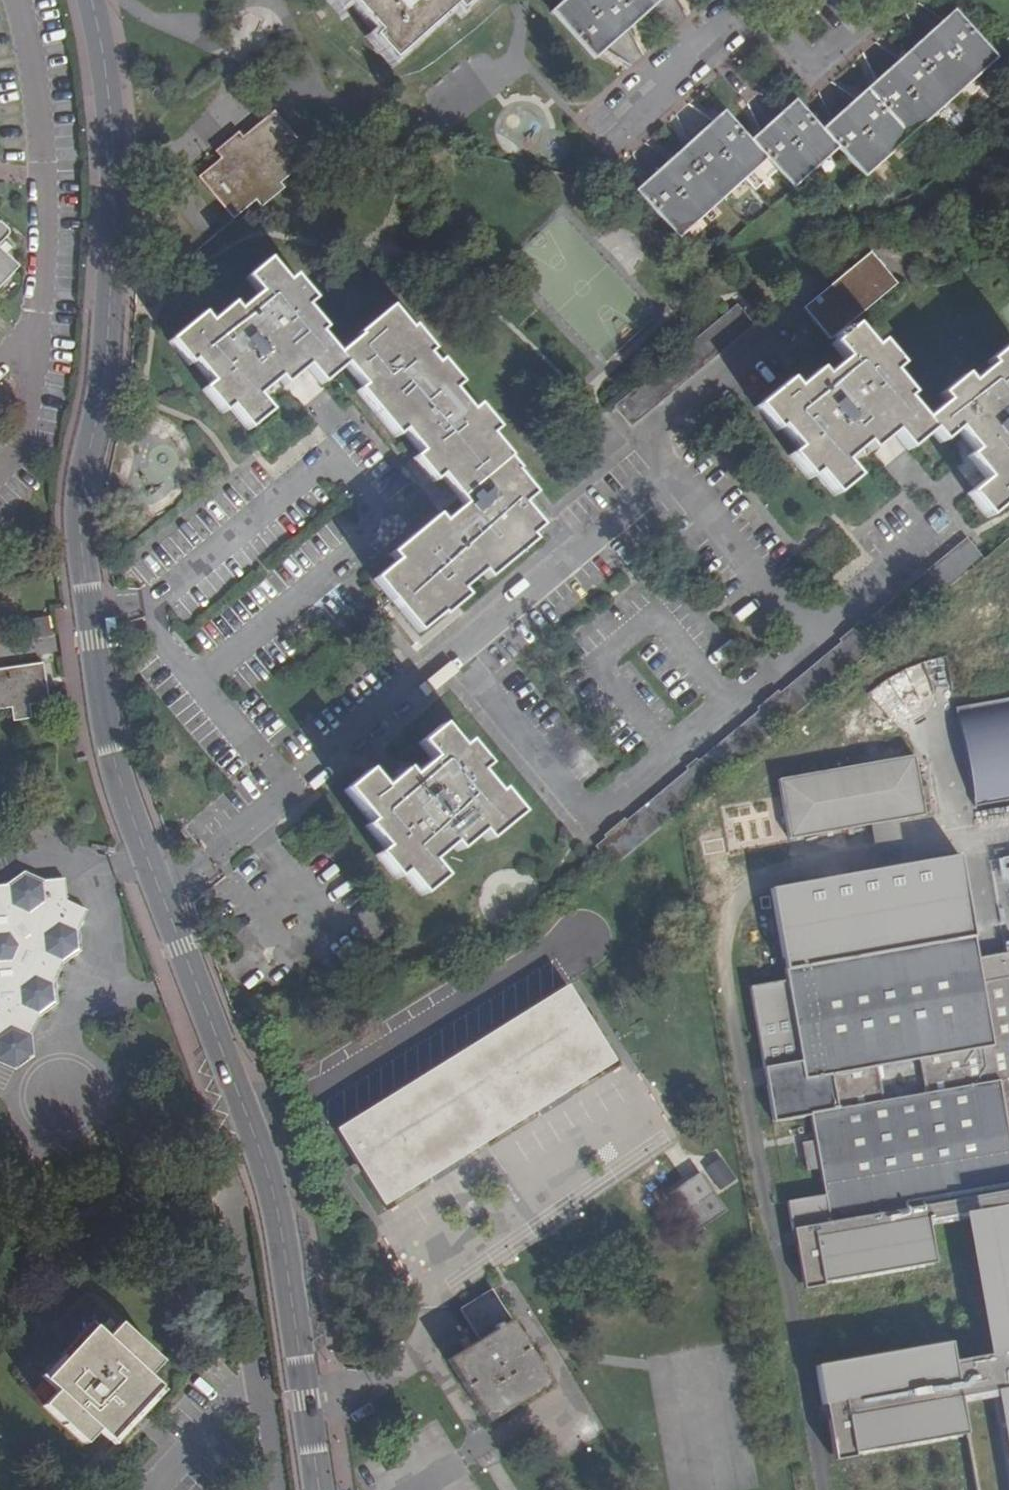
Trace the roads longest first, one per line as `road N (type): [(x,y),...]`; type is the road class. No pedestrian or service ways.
road 1 (residential): [(319,1489),(282,1226),(133,819),(103,700),(79,521),(105,370),(115,184),(92,0)]
road 2 (unclassified): [(256,1356),(276,1489)]

